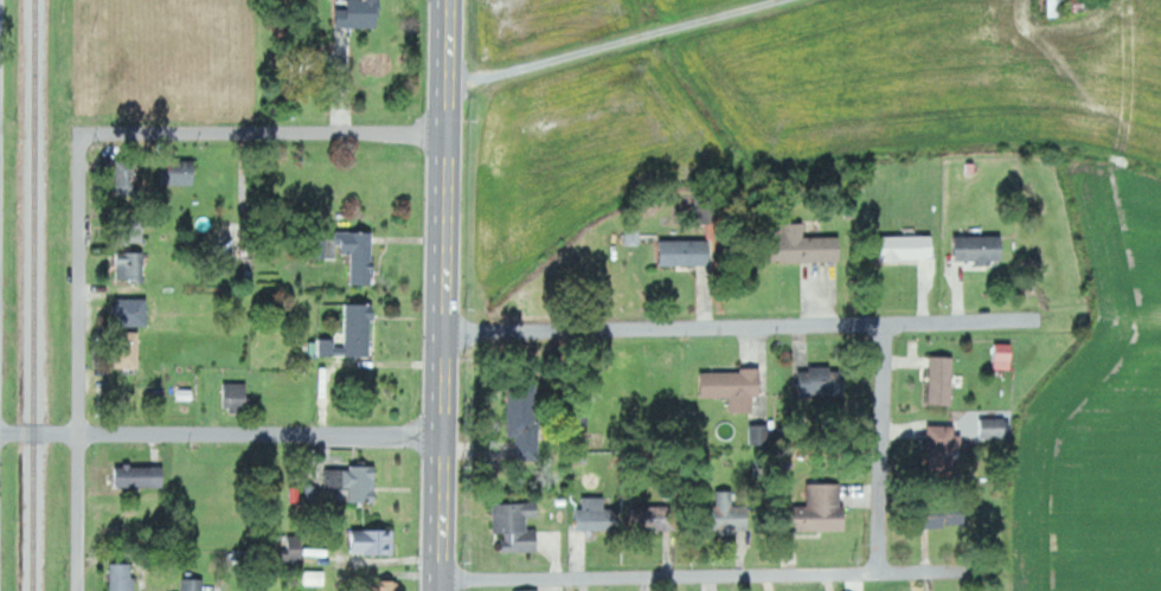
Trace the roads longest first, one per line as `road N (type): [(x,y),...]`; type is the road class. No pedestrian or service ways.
road 1 (primary): [(442,590),(449,0)]
road 2 (residential): [(442,579),(883,573),(977,542),(992,559)]
road 3 (residential): [(79,590),(82,134)]
road 4 (residential): [(891,326),(445,332)]
road 5 (residential): [(444,438),(0,432)]
road 6 (residential): [(447,133),(82,134)]
road 7 (residential): [(883,573),(891,326)]
road 8 (residential): [(891,326),(1033,319)]

